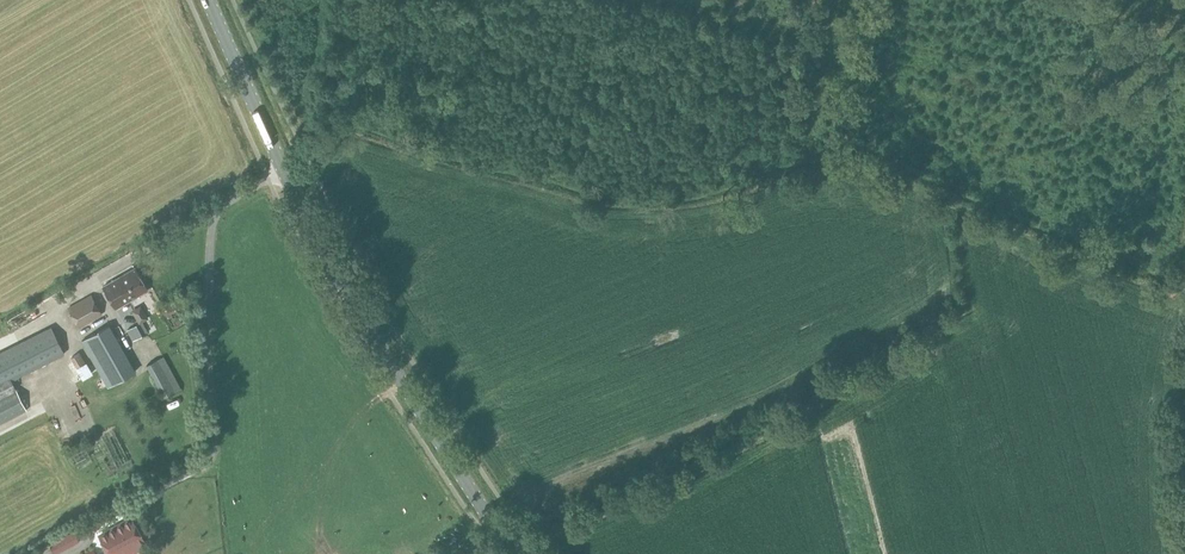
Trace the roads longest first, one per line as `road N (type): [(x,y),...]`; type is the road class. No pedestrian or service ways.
road 1 (secondary): [(515,553),(336,262),(218,0)]
road 2 (track): [(967,217),(976,301),(878,368),(705,466),(512,549)]

